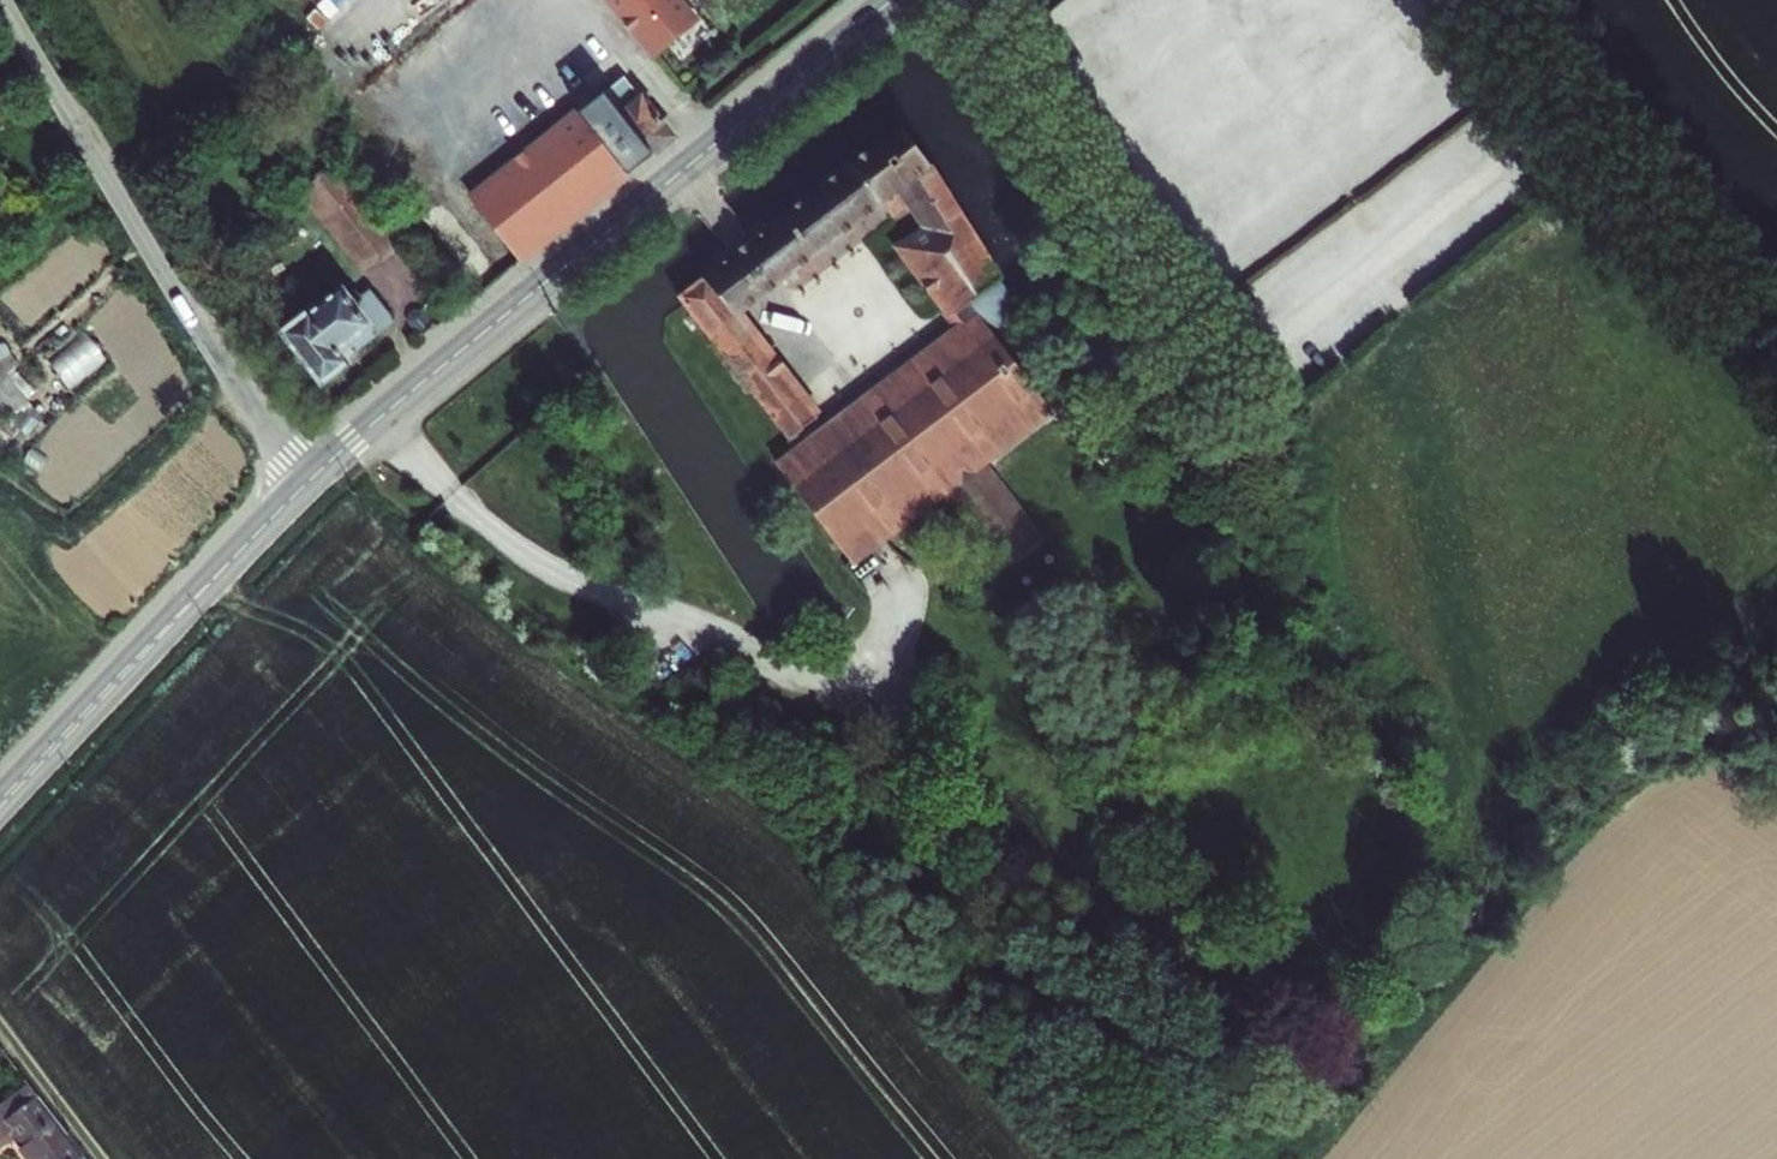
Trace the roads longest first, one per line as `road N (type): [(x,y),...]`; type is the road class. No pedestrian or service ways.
road 1 (secondary): [(889,0),(303,484)]
road 2 (unclassified): [(303,484),(164,274),(2,0)]
road 3 (secondary): [(303,484),(0,803)]

